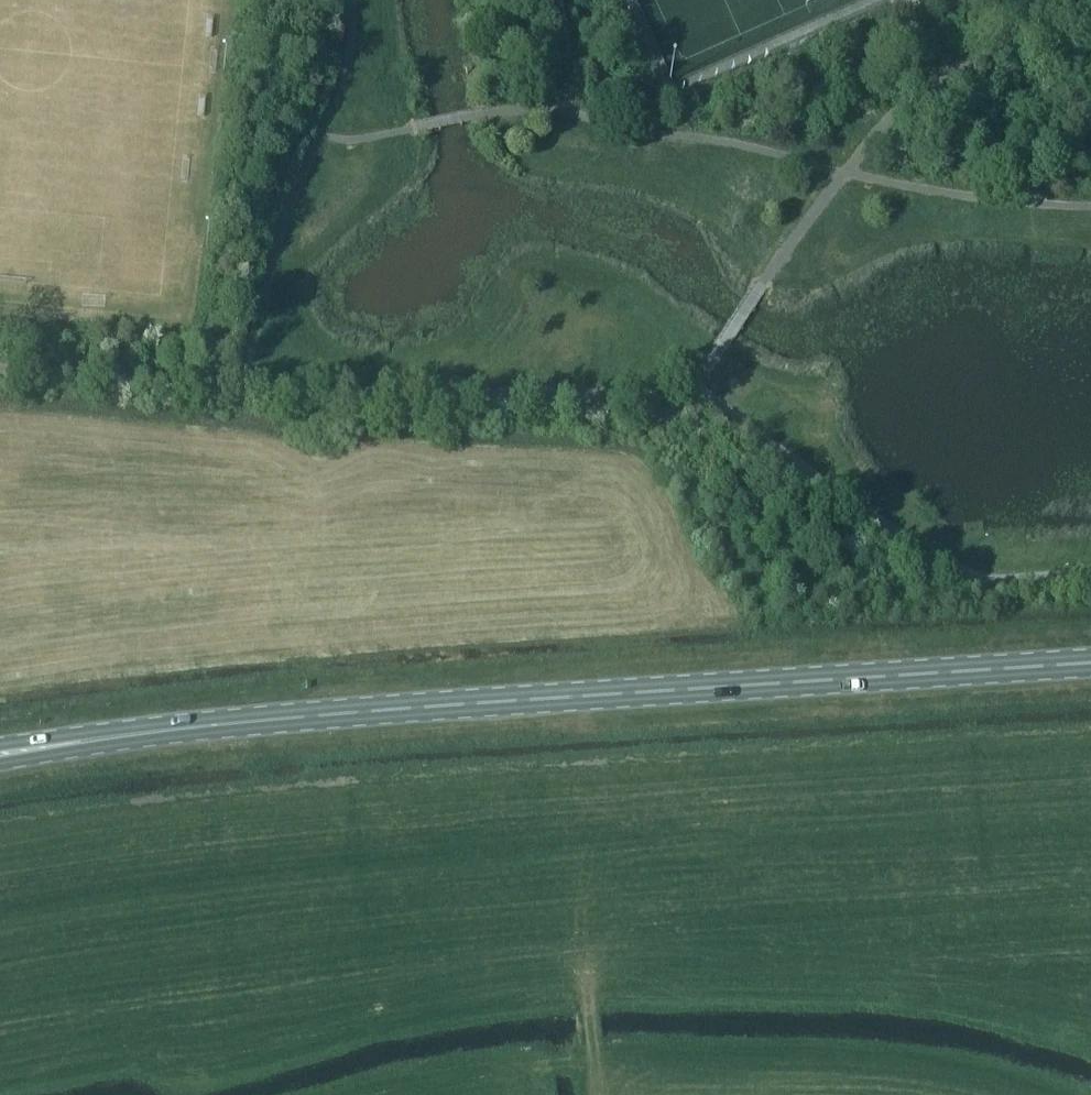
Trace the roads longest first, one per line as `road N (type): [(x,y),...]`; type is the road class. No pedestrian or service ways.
road 1 (primary): [(159,730),(1090,662)]
road 2 (primary): [(0,764),(159,730)]
road 3 (primary): [(159,730),(0,744)]

